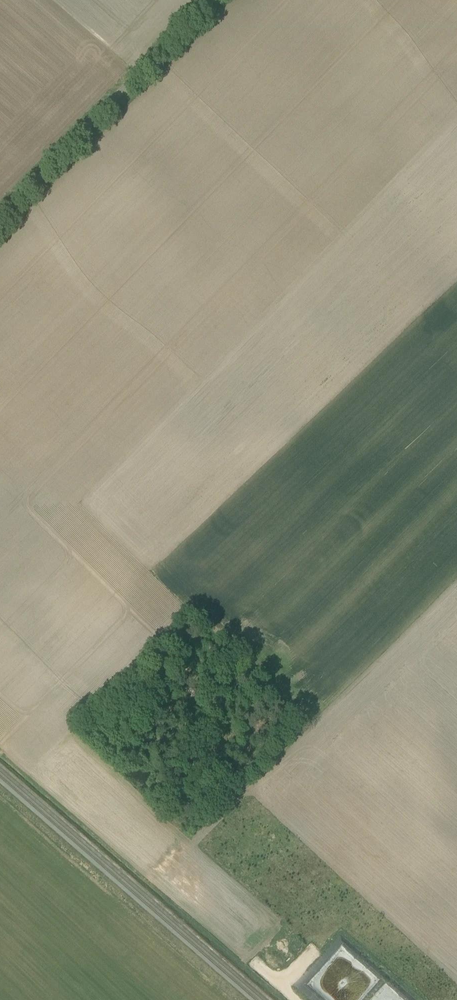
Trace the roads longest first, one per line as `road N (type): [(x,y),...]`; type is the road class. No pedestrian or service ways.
road 1 (unclassified): [(0,218),(211,0)]

